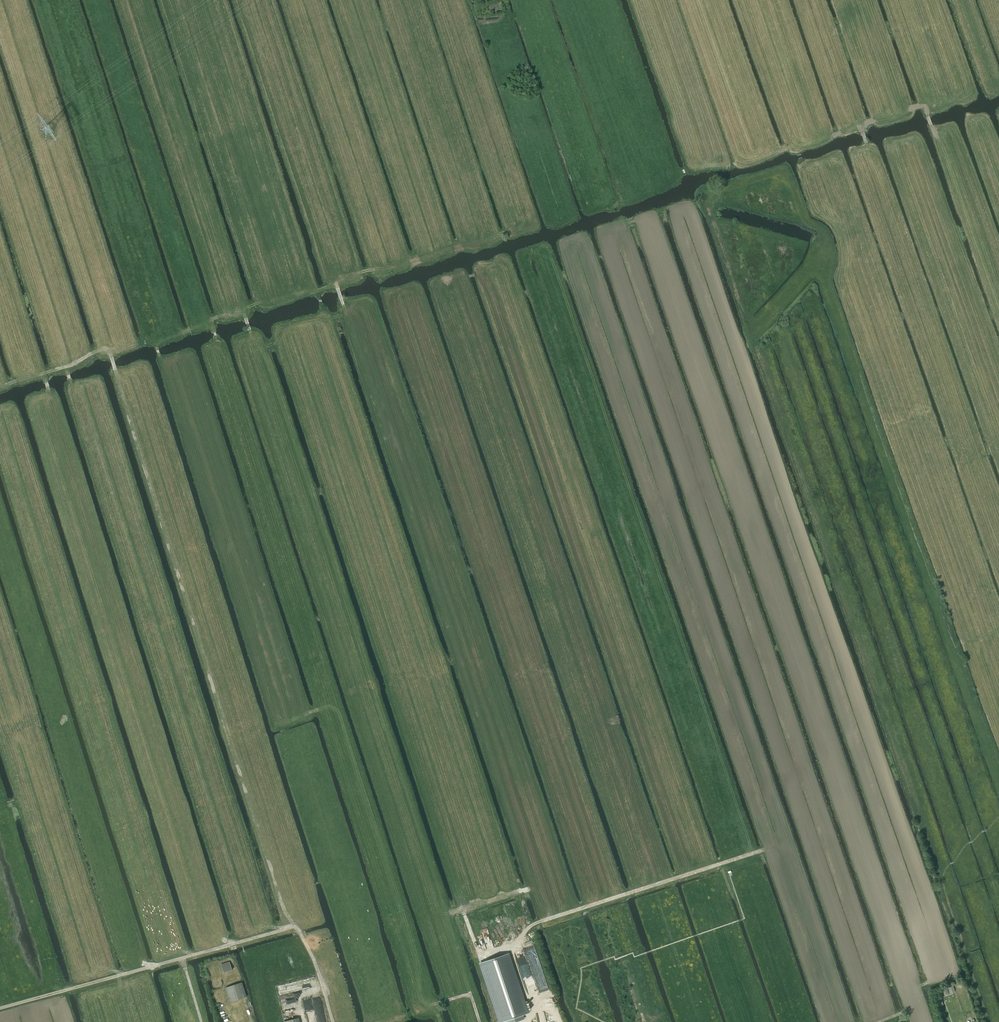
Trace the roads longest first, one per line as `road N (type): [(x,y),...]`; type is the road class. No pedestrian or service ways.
road 1 (track): [(301,1021),(292,990),(321,983),(292,927),(118,976)]

